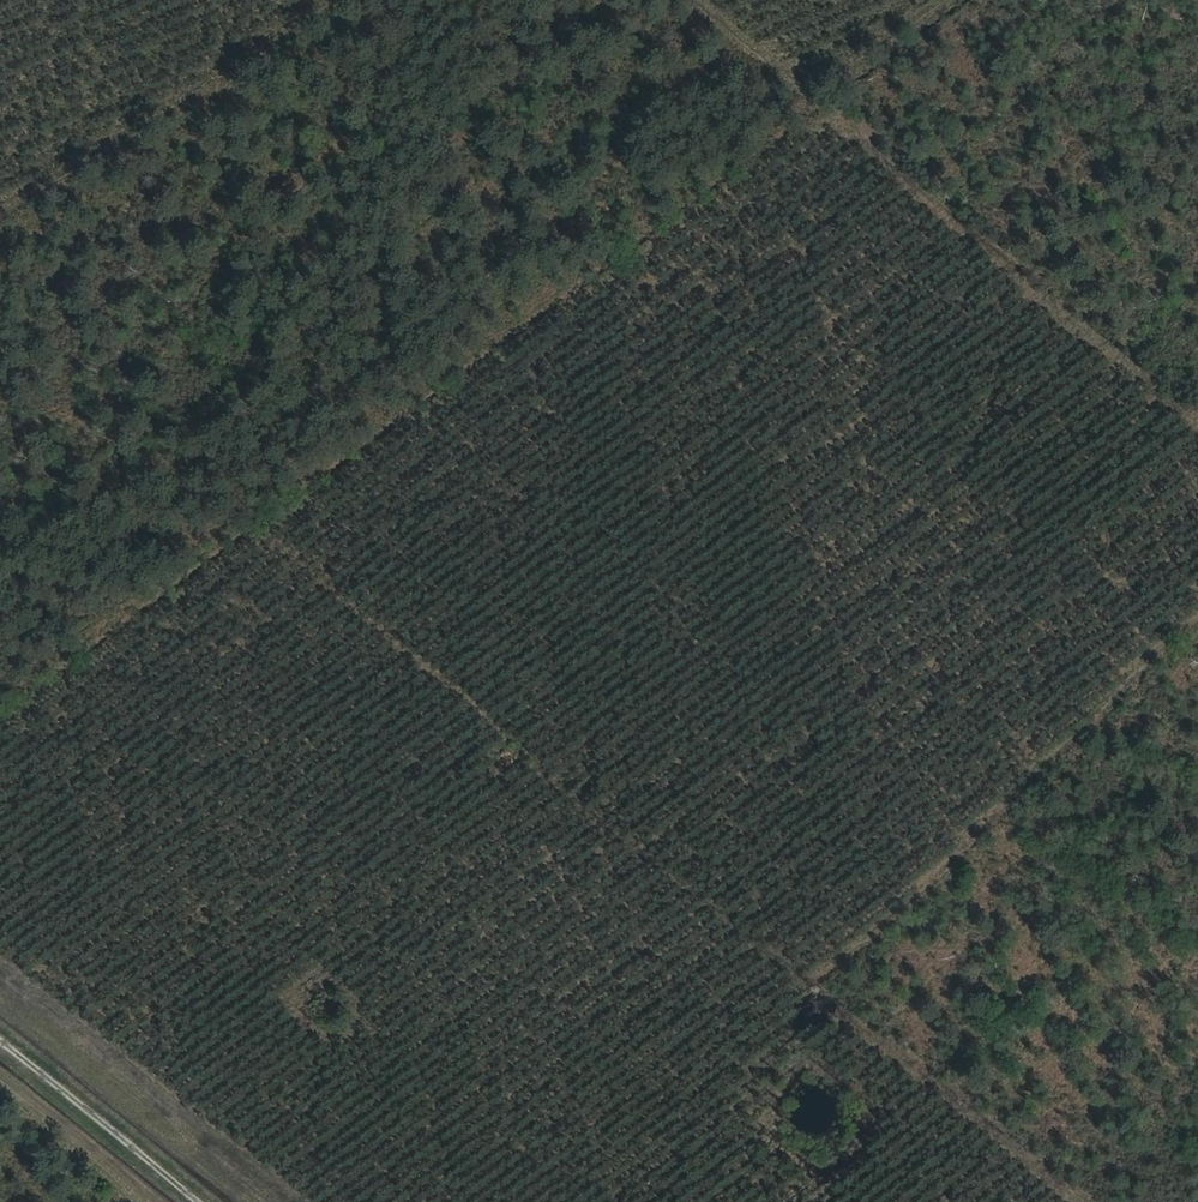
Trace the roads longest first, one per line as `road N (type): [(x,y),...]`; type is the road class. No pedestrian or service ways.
road 1 (track): [(207,1201),(0,1038)]

